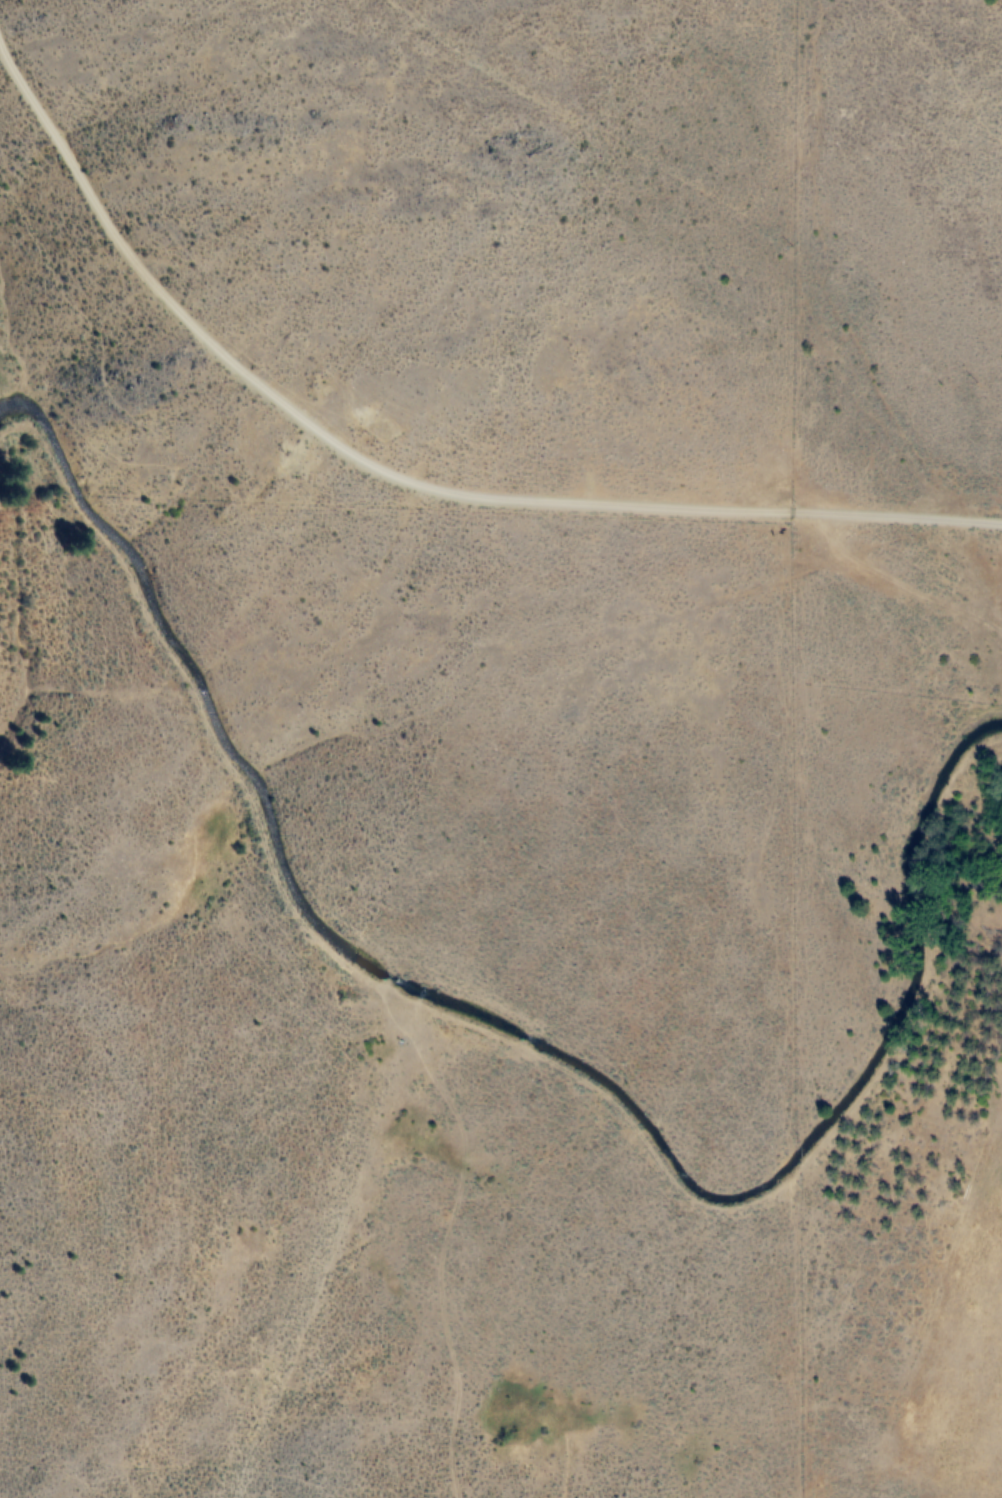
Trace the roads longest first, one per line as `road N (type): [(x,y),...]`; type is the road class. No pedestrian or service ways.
road 1 (residential): [(1001,530),(470,514),(374,490),(140,285),(2,104),(0,84)]

